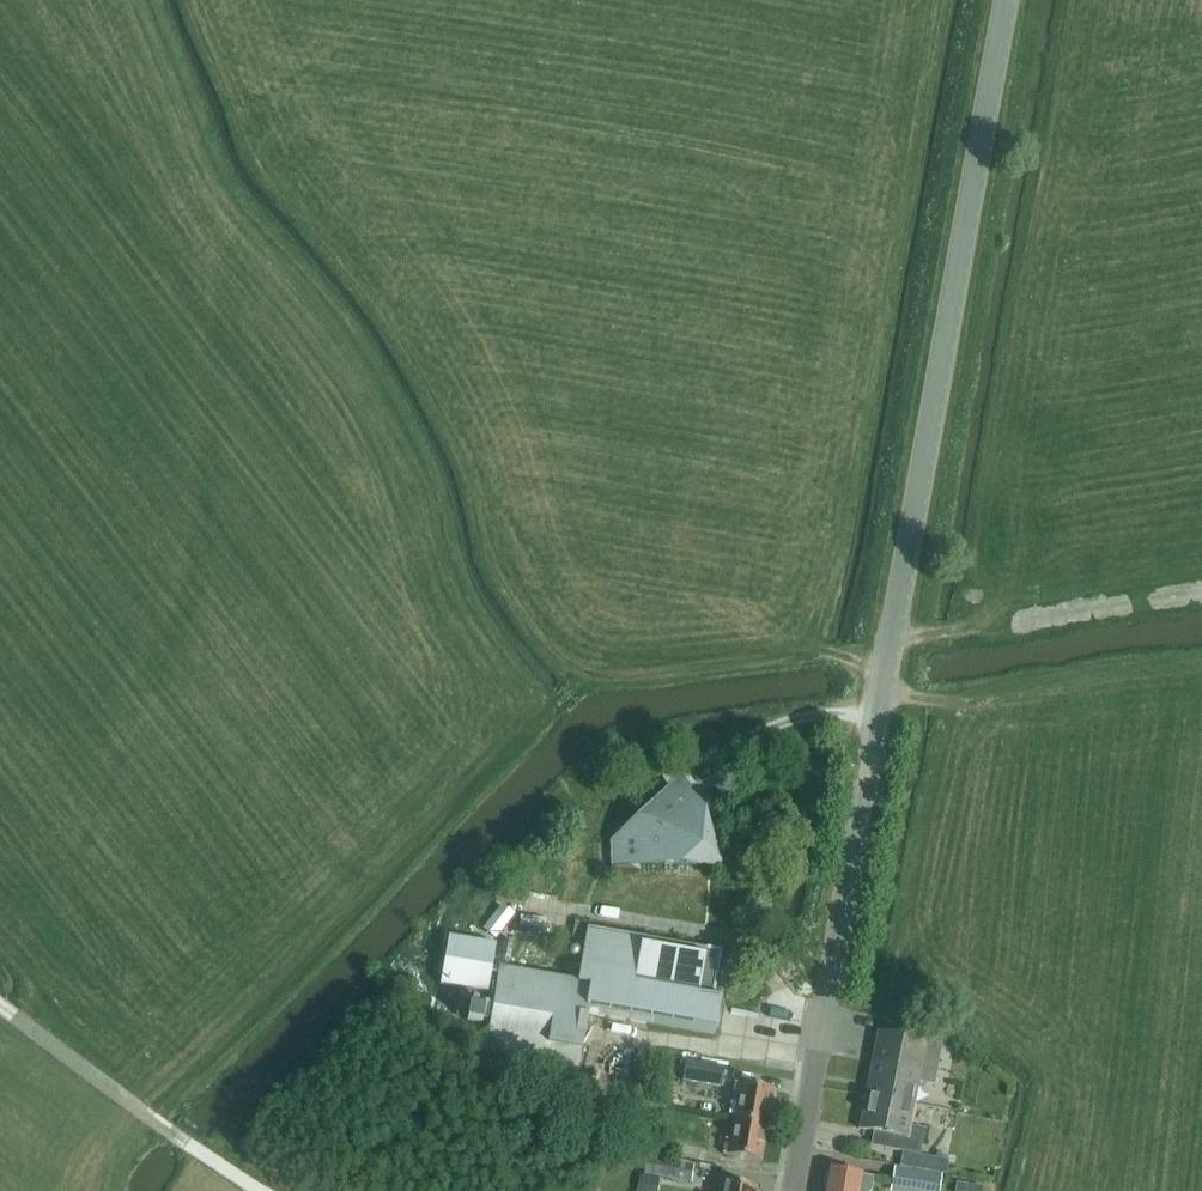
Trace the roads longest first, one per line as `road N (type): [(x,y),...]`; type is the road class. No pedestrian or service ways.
road 1 (tertiary): [(794,1190),(1005,0)]

